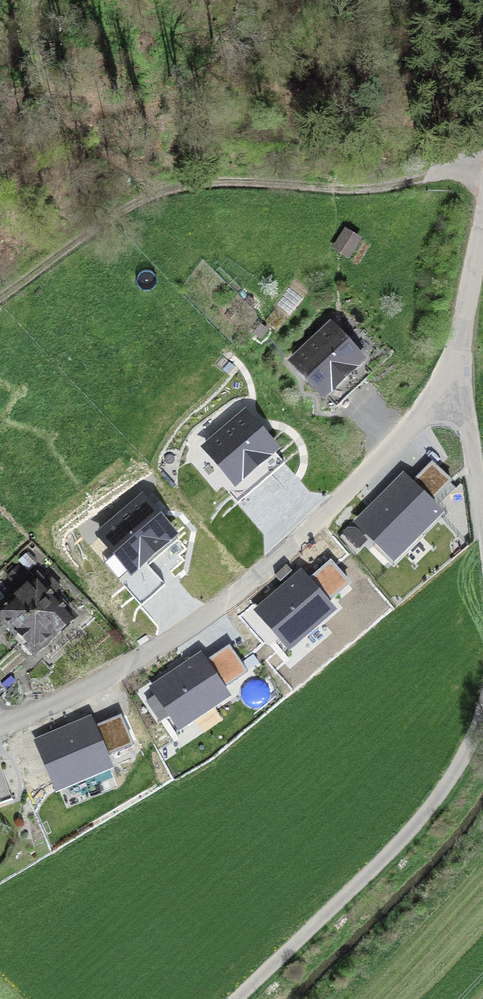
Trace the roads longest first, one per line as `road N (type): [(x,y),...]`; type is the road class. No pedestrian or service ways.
road 1 (unclassified): [(457,378),(353,490),(220,606),(0,728)]
road 2 (track): [(0,290),(78,233),(172,188),(258,179),(347,188),(482,165)]
road 3 (unclassified): [(242,998),(428,810),(482,713)]
road 4 (unclassified): [(482,203),(457,378)]
road 5 (unclassified): [(482,518),(457,378)]

